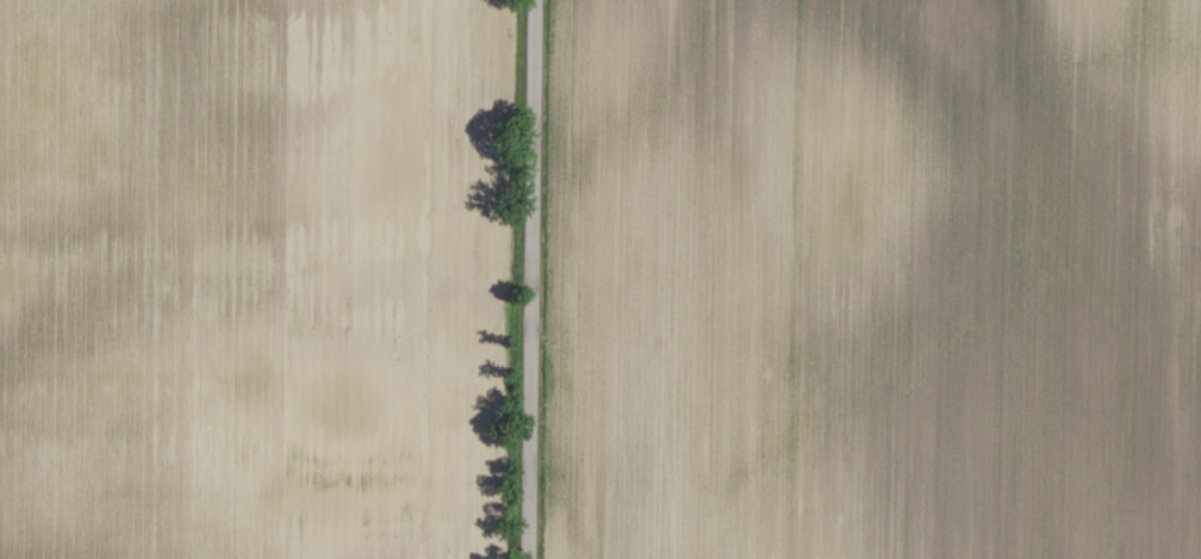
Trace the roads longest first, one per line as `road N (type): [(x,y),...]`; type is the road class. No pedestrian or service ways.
road 1 (tertiary): [(528,558),(535,0)]

